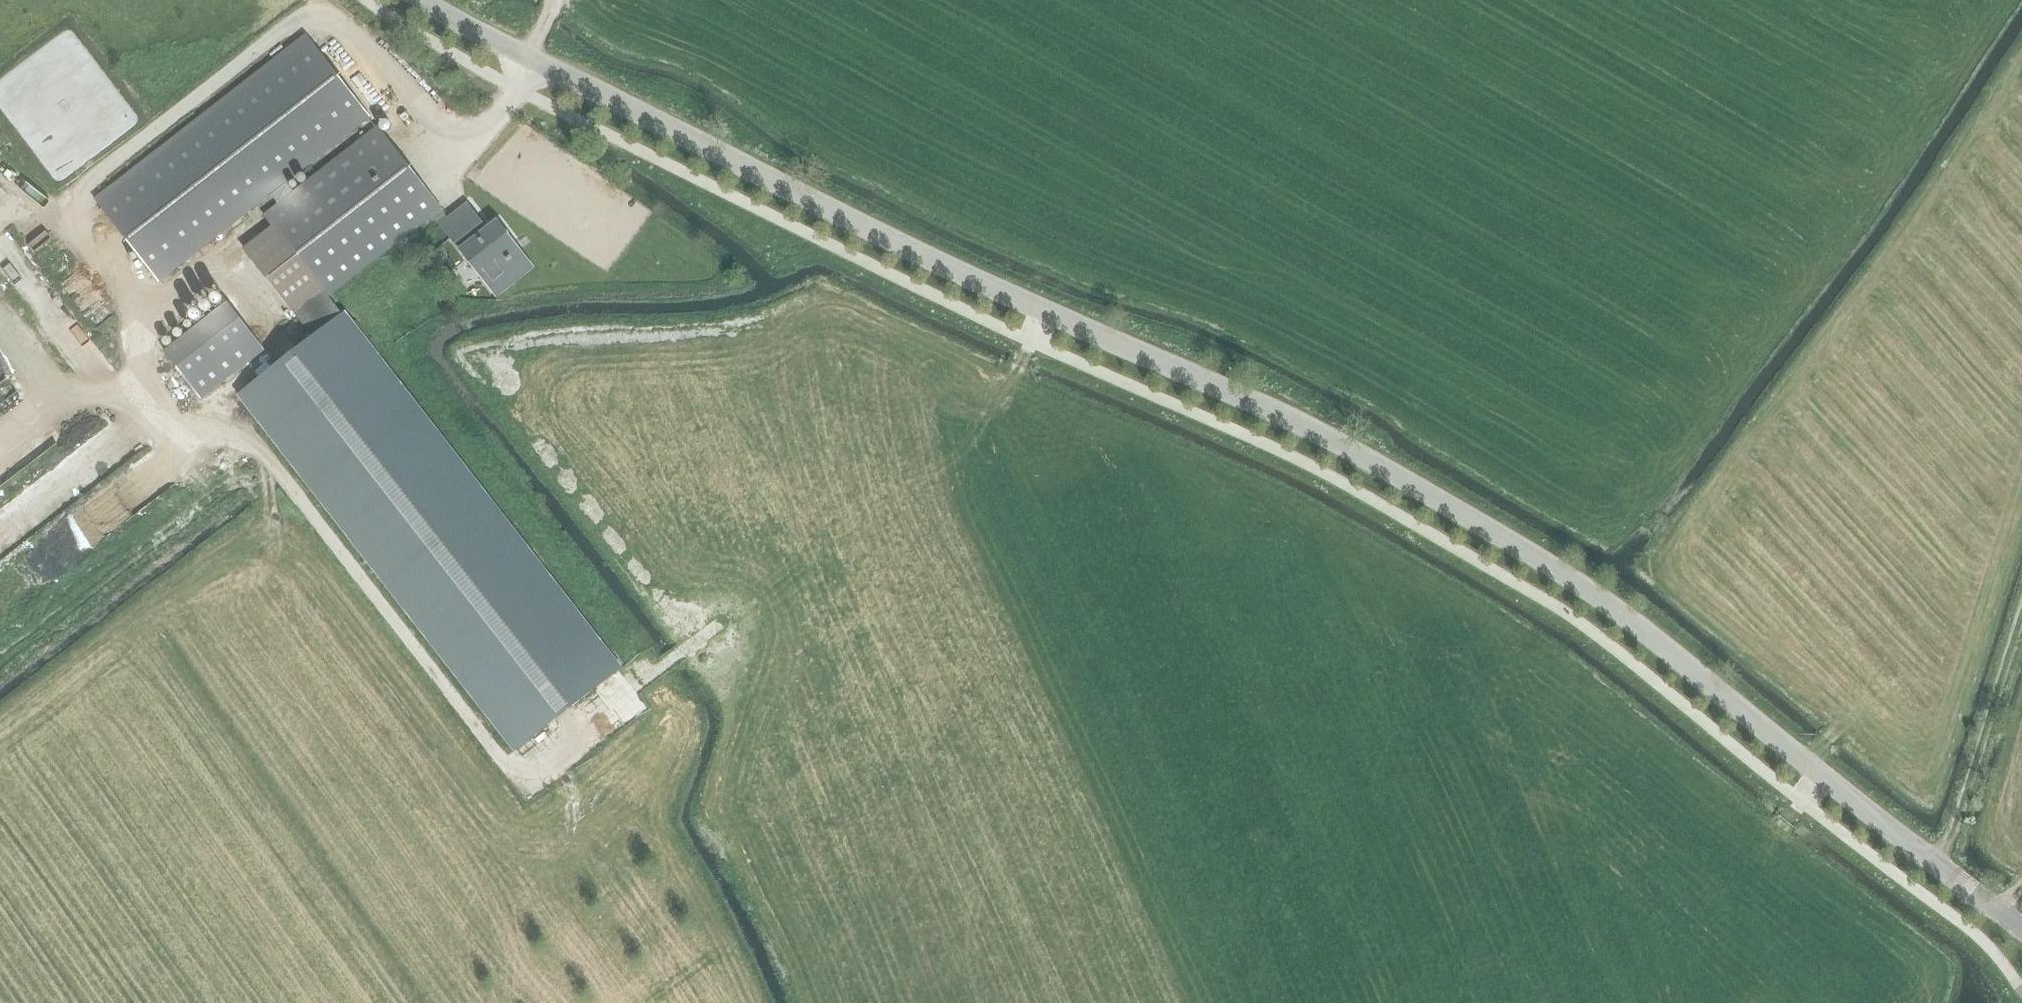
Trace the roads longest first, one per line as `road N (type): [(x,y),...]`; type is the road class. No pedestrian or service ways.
road 1 (tertiary): [(2021,928),(1656,643),(1415,488),(1309,429),(1010,297),(527,57)]
road 2 (tertiary): [(527,57),(421,0)]

